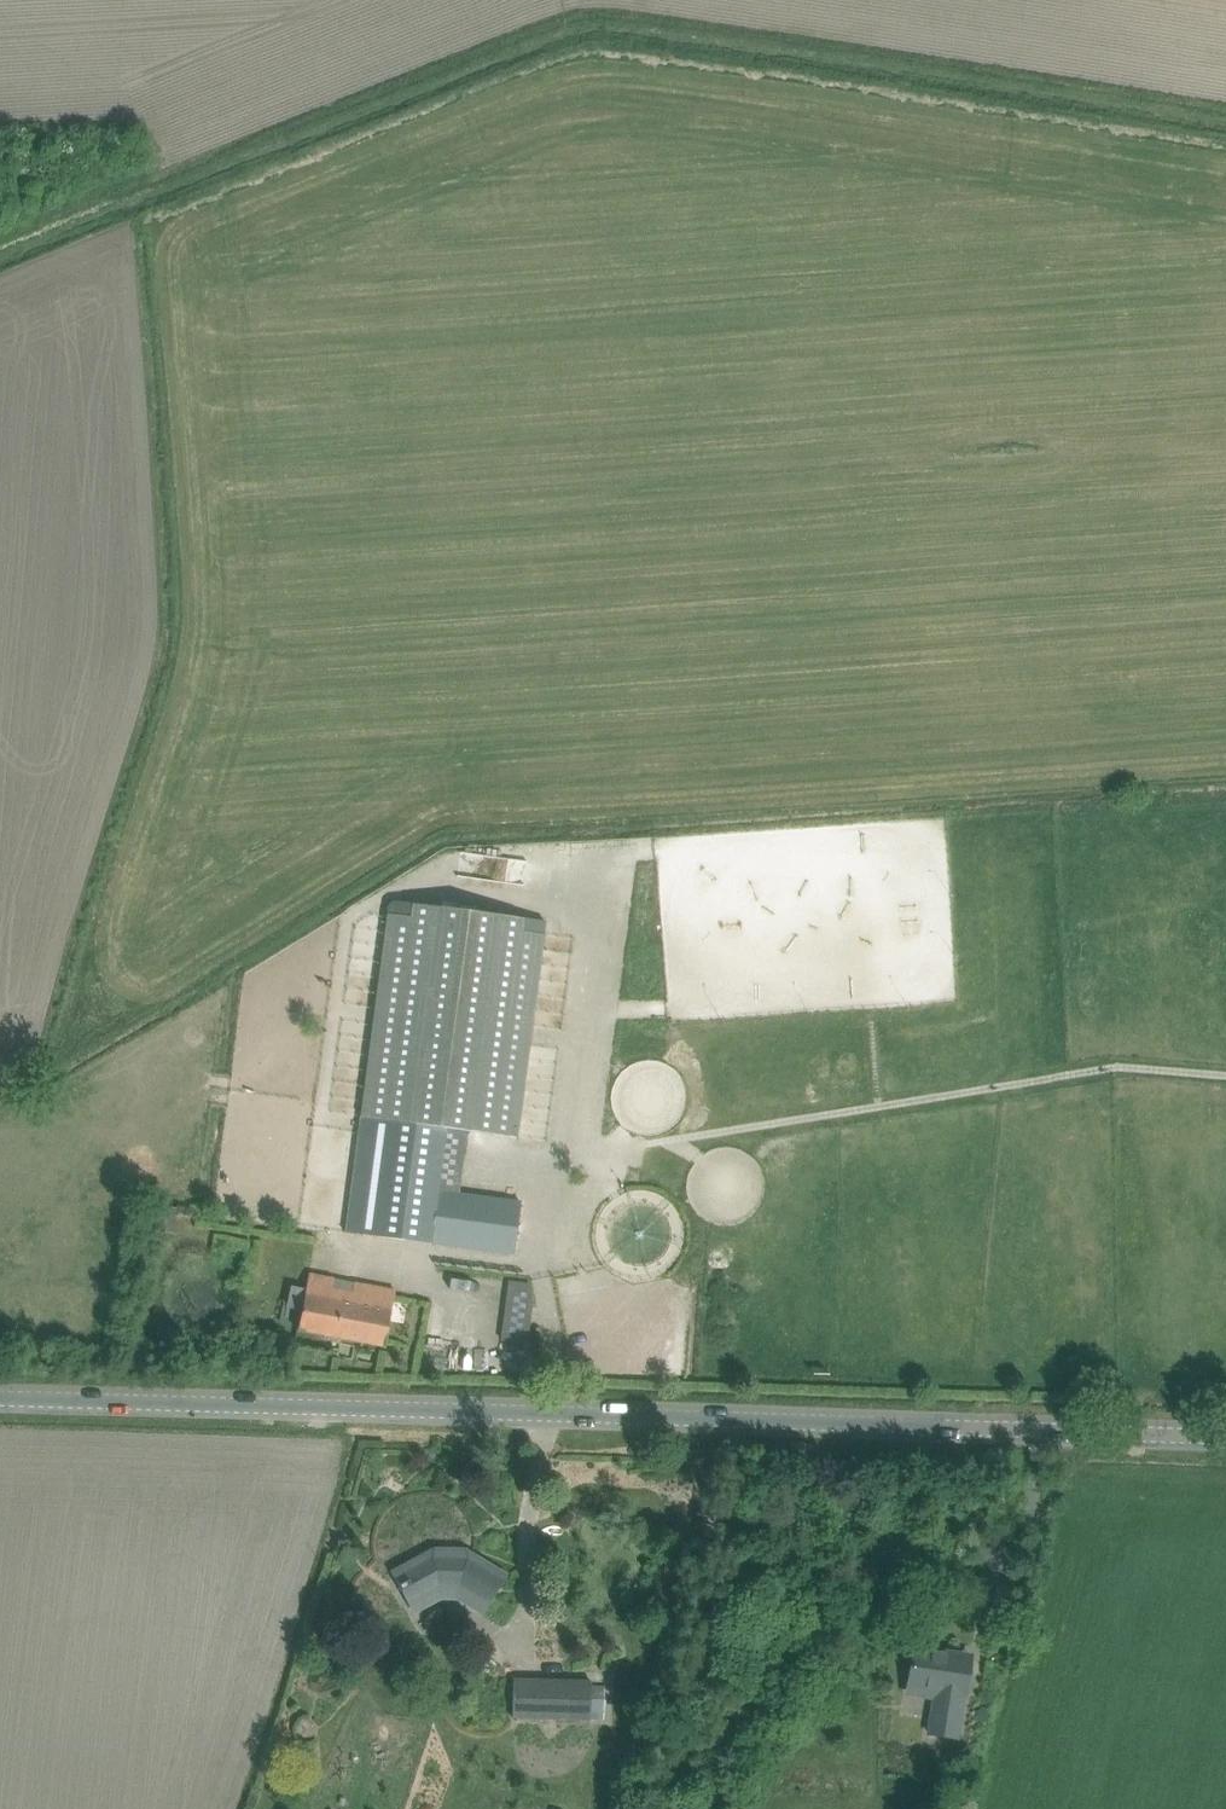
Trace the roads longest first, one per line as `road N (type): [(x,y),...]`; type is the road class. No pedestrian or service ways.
road 1 (tertiary): [(1225,1437),(0,1397)]

